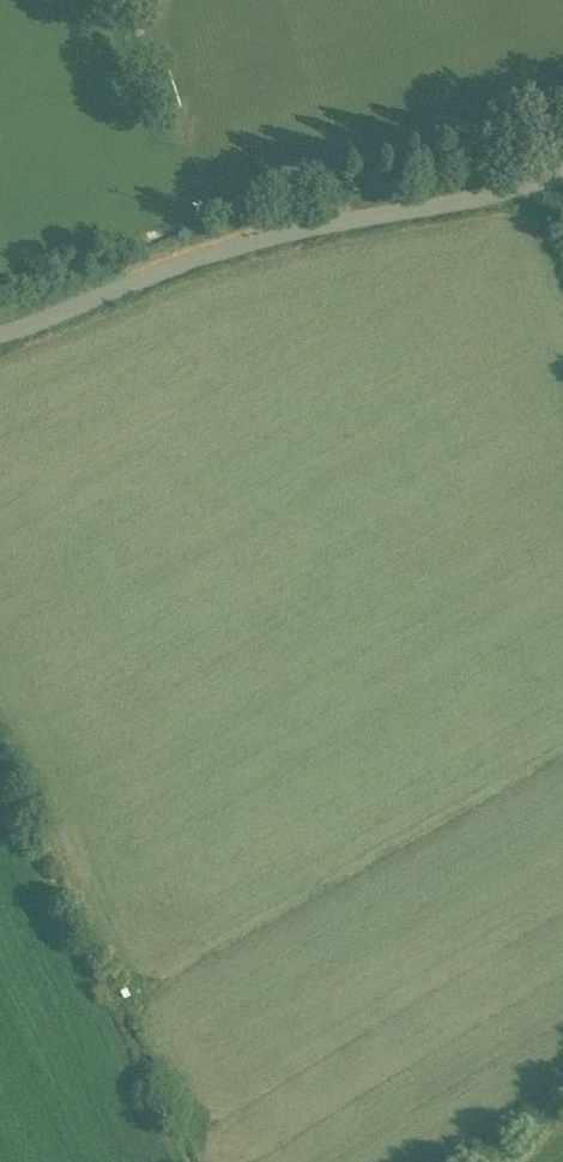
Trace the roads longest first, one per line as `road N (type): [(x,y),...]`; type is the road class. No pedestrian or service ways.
road 1 (unclassified): [(0,332),(243,243),(562,172)]

